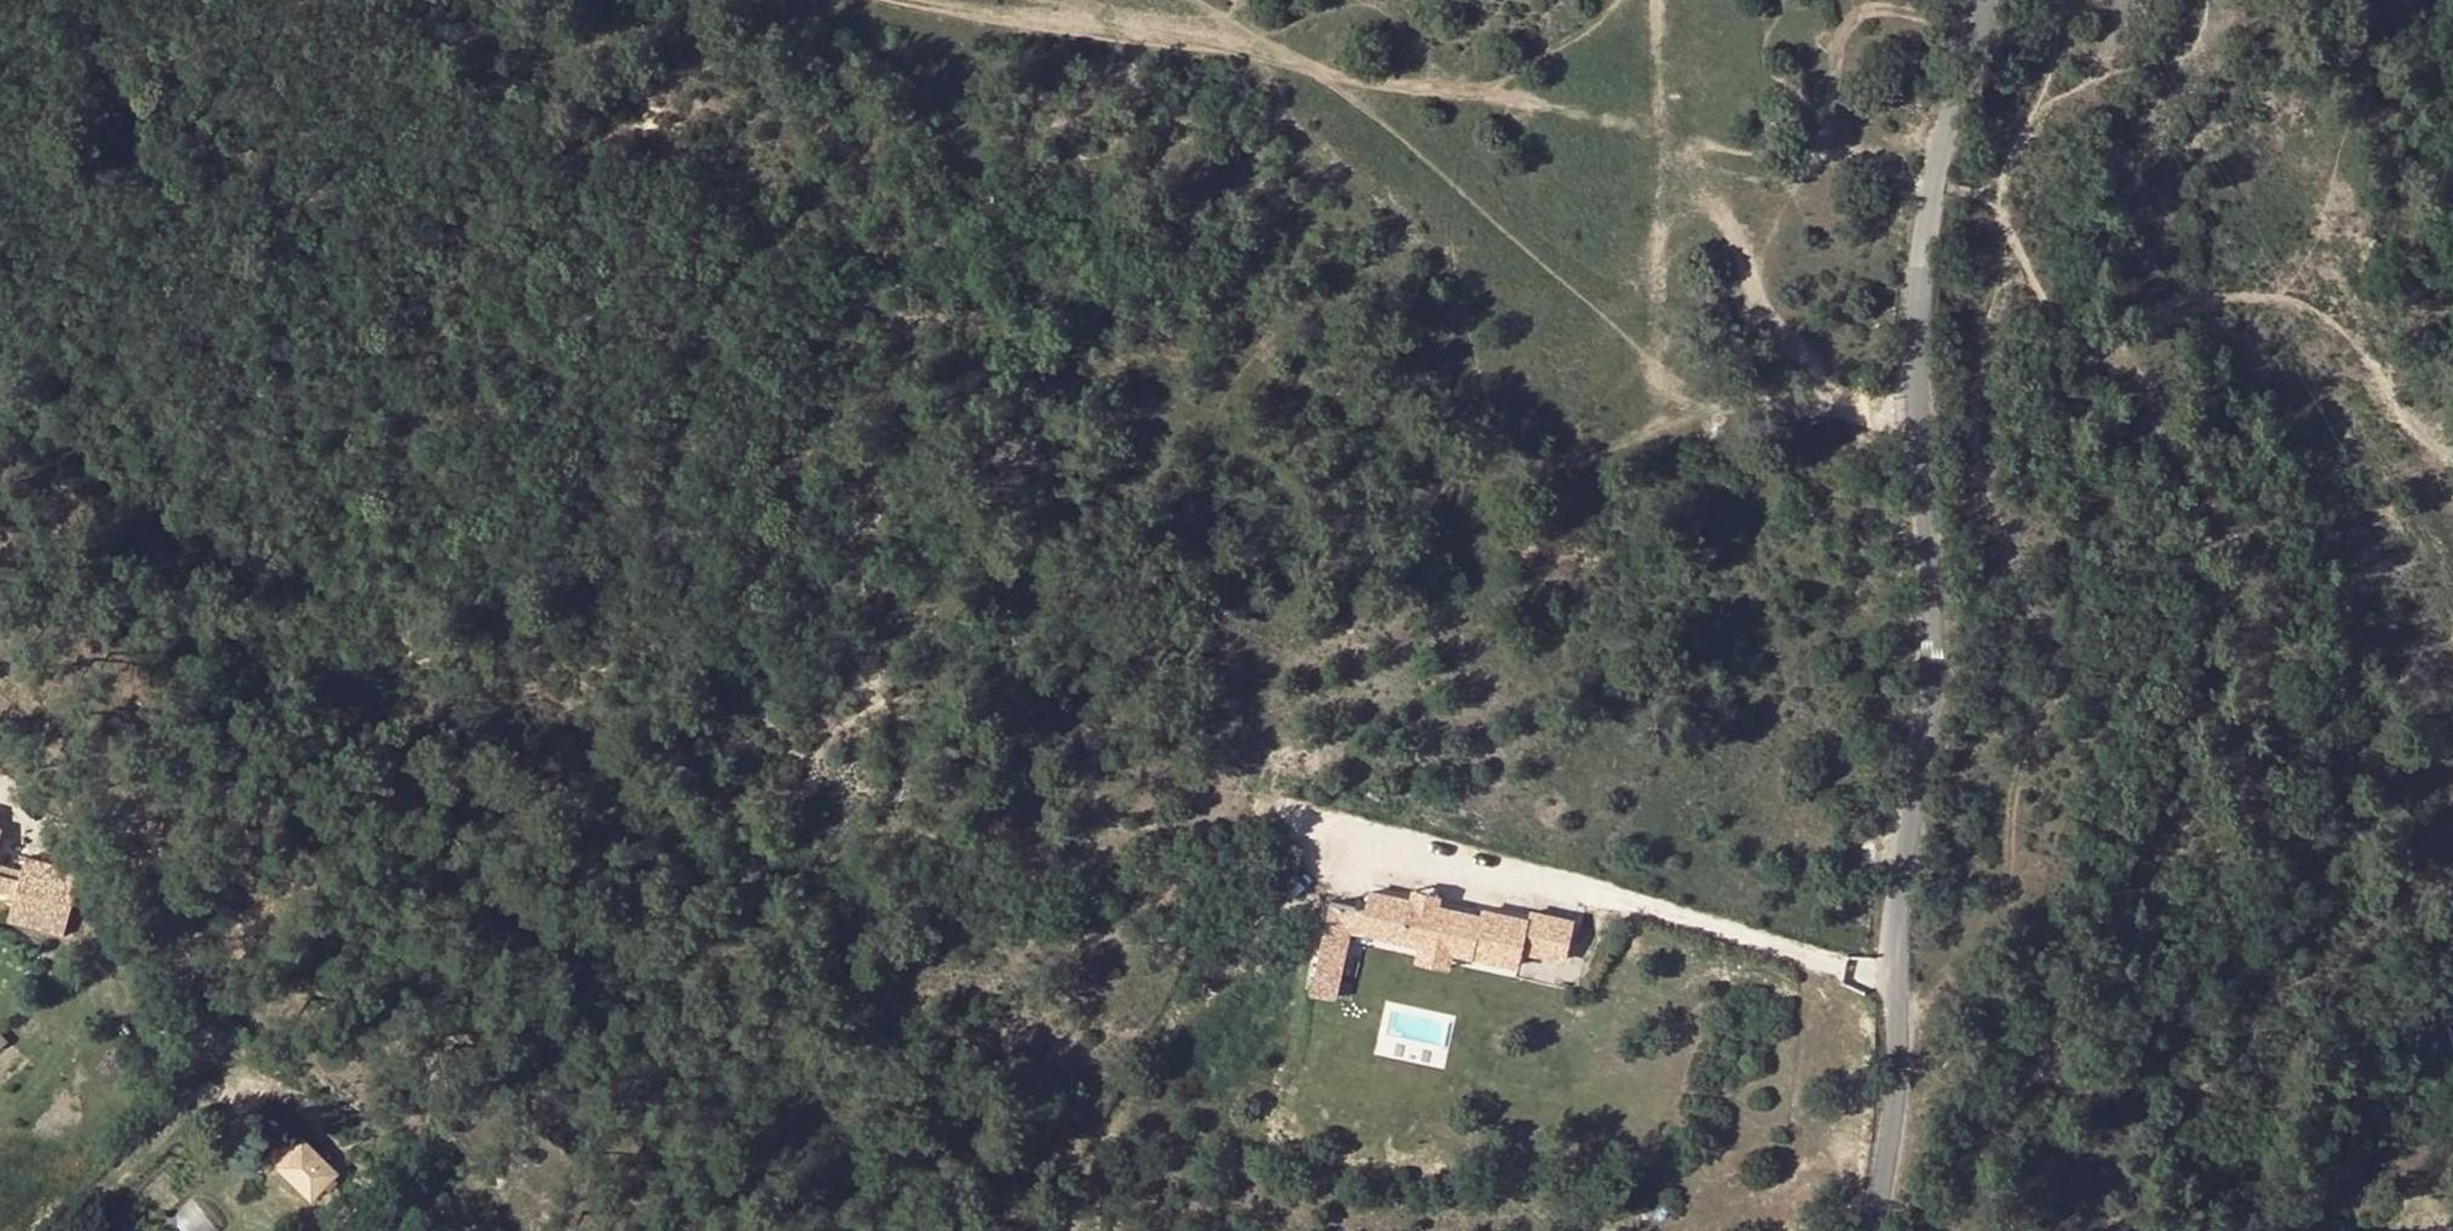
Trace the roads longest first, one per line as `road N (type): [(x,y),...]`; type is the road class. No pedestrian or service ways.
road 1 (unclassified): [(1877,1230),(1901,1084),(1892,986),(1902,827),(1926,649),(1925,254),(1984,0)]
road 2 (track): [(1737,405),(1284,536),(1229,585),(1230,737),(1206,771),(1151,782),(1092,758)]
road 3 (track): [(996,459),(1284,536)]

